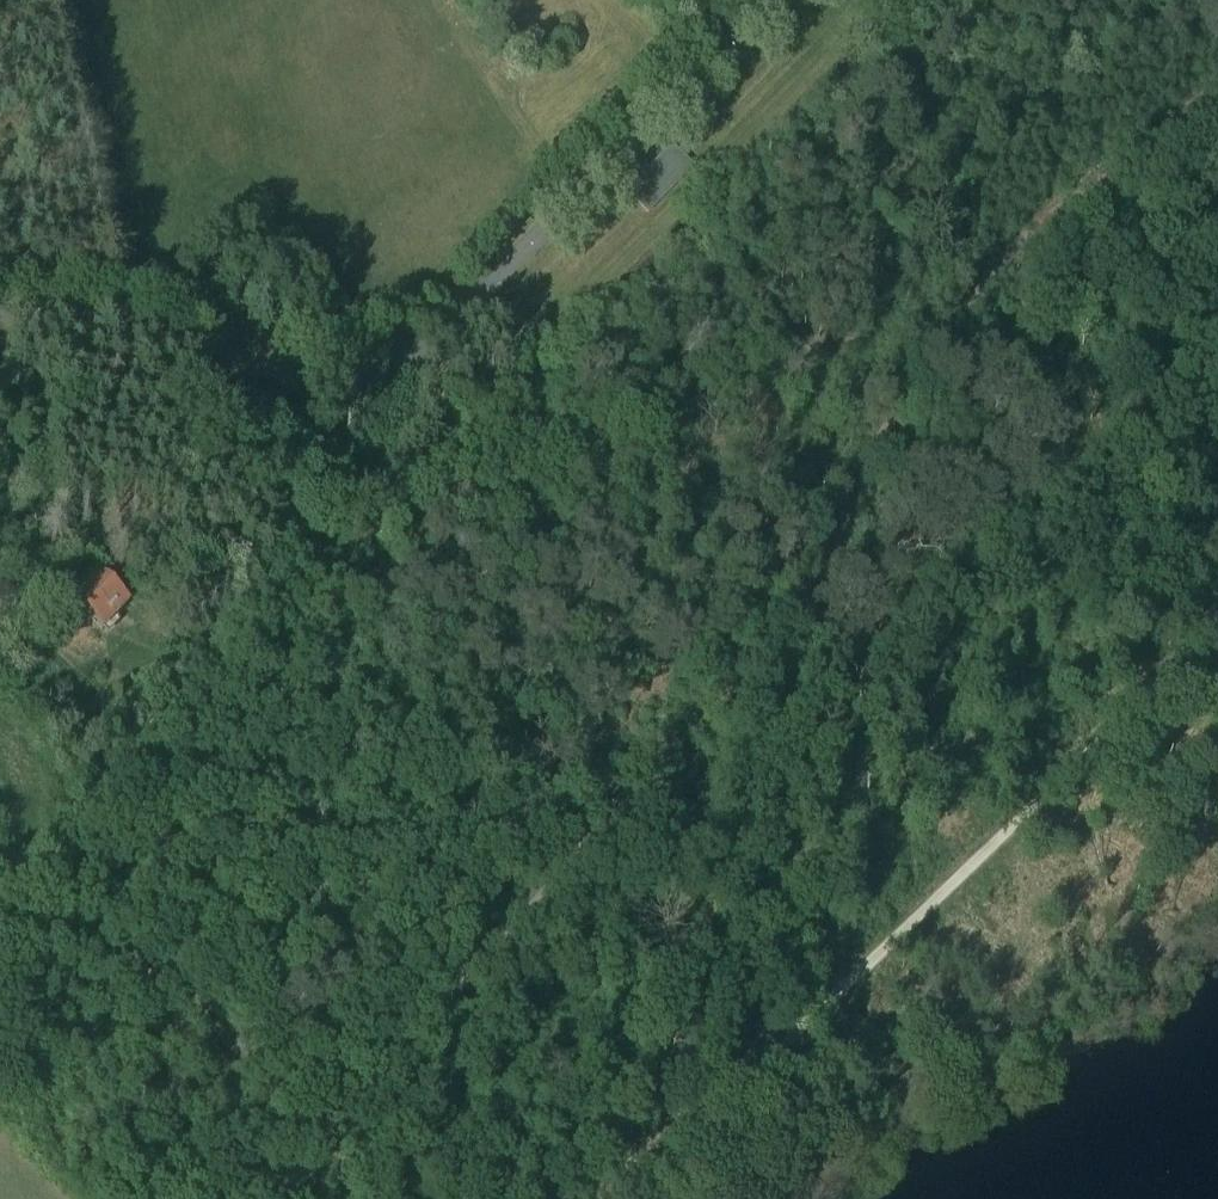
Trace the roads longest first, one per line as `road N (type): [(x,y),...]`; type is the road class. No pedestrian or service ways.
road 1 (track): [(622,1198),(1217,630)]
road 2 (unclassified): [(359,374),(473,303),(777,0)]
road 3 (unclassified): [(359,374),(270,369),(88,325),(0,324)]
road 4 (track): [(327,1132),(168,979)]

